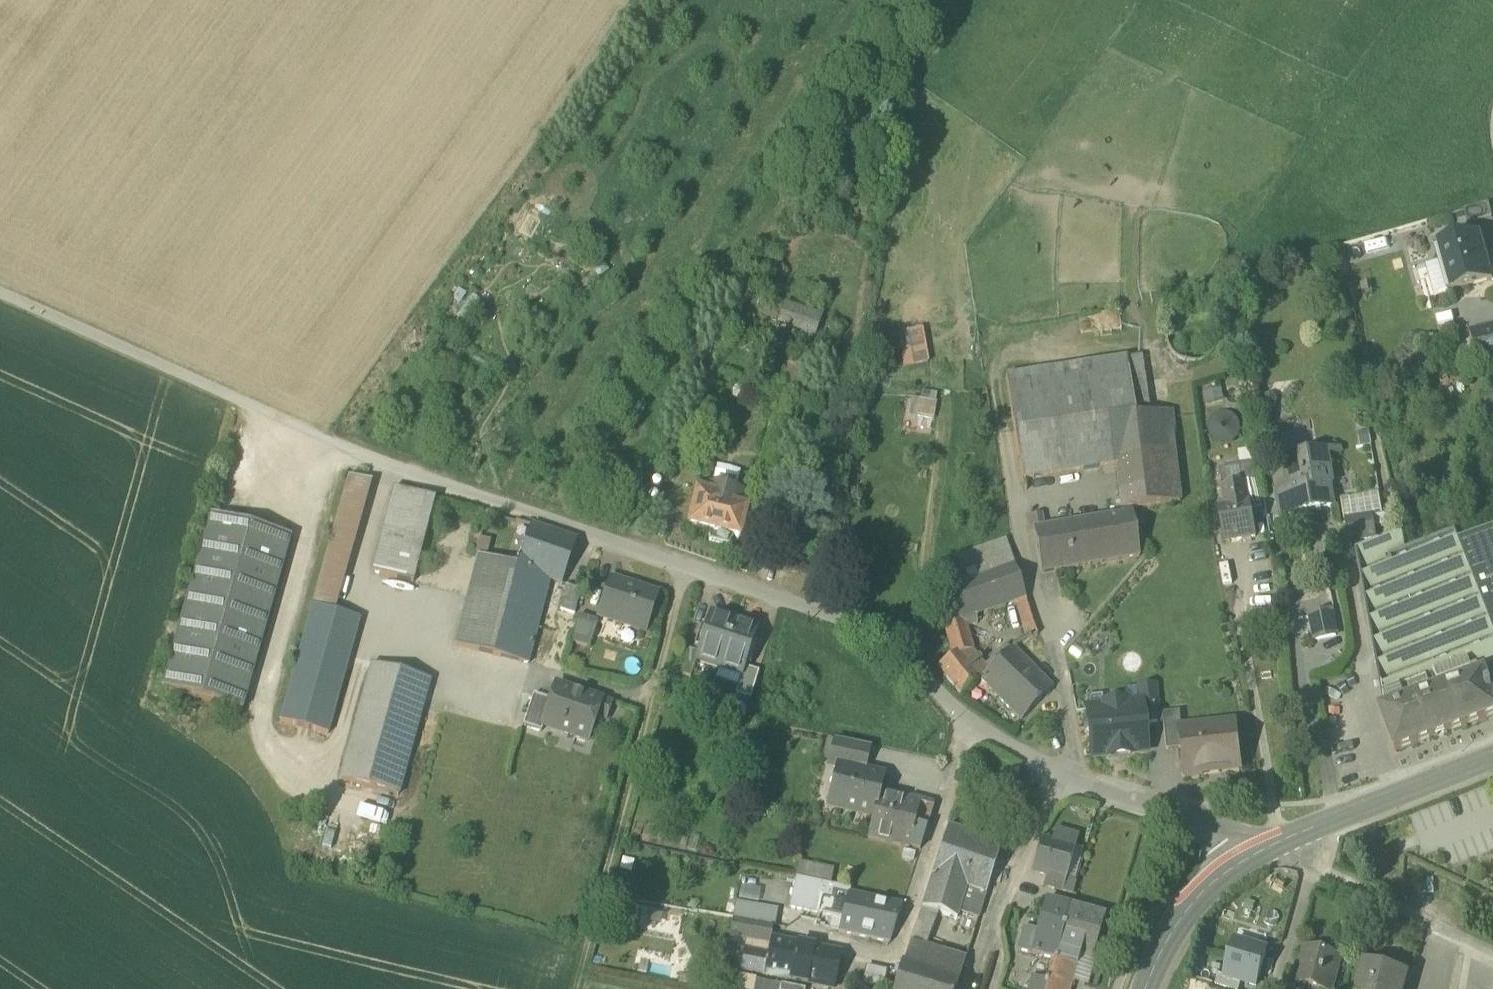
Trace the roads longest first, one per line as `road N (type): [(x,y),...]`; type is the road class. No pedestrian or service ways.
road 1 (residential): [(973,722),(895,639),(322,438)]
road 2 (track): [(685,565),(575,988)]
road 3 (track): [(322,438),(0,293)]
road 4 (residential): [(973,722),(896,958),(833,944)]
road 5 (residential): [(1492,954),(1277,843)]
road 6 (tertiary): [(1277,843),(1492,755)]
road 7 (residential): [(1277,843),(1066,778)]
road 8 (tertiary): [(1146,988),(1186,910),(1235,864),(1277,843)]
road 9 (residential): [(1066,778),(1010,877),(988,948)]

